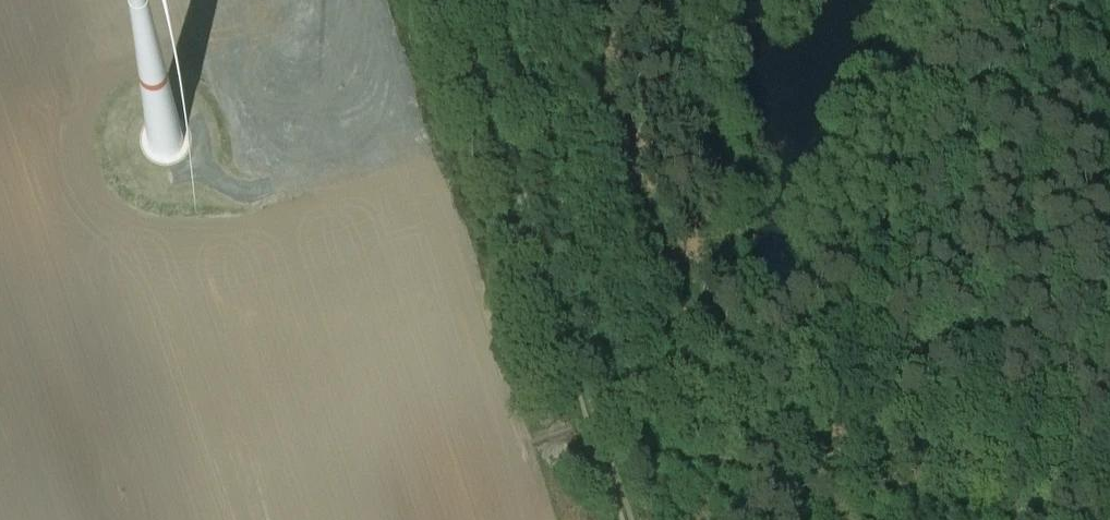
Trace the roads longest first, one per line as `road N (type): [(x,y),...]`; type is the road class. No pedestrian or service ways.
road 1 (track): [(470,0),(634,519)]
road 2 (track): [(475,15),(225,98)]
road 3 (track): [(1033,0),(1109,215)]

